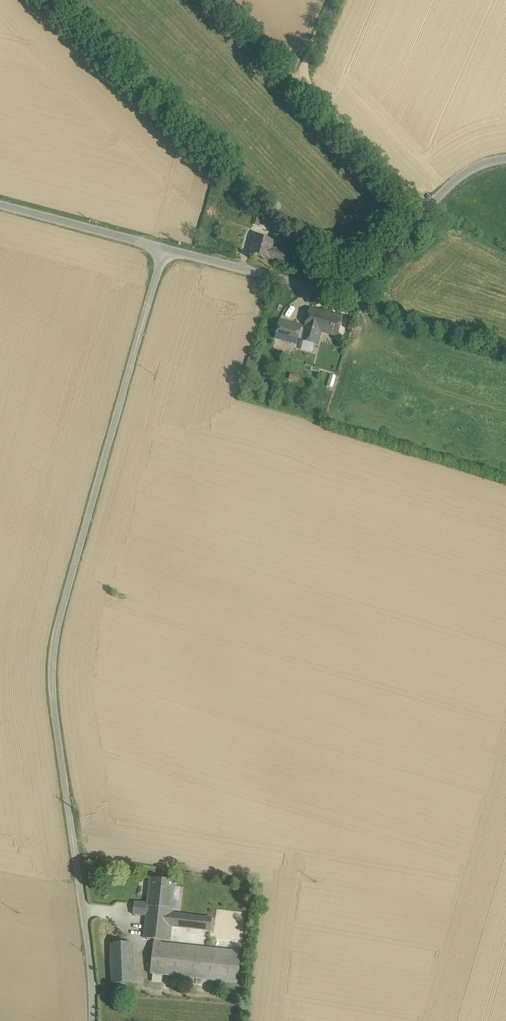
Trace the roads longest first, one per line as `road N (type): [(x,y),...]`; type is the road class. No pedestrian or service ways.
road 1 (unclassified): [(95,1020),(51,655),(160,253)]
road 2 (unclassified): [(505,159),(452,181),(385,264),(341,292),(160,253)]
road 3 (track): [(426,210),(306,76),(333,0)]
road 4 (unclassified): [(160,253),(0,209)]

